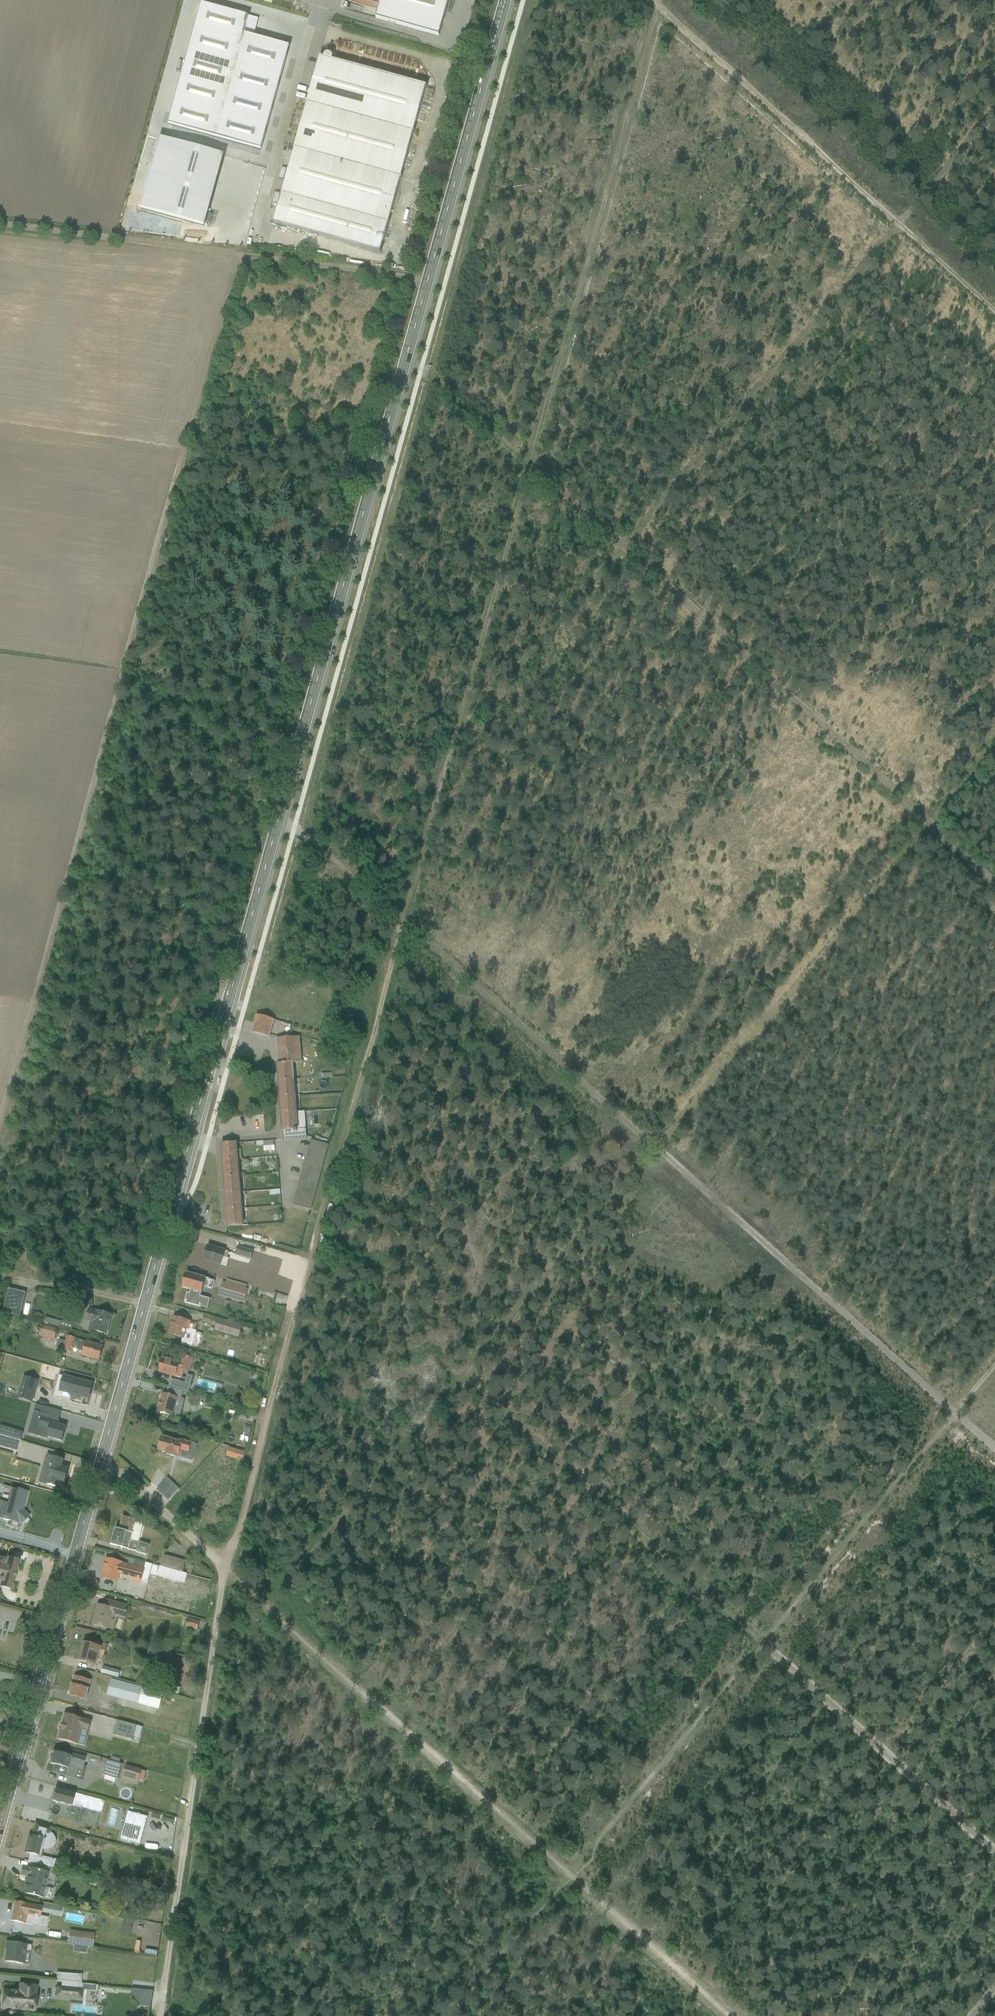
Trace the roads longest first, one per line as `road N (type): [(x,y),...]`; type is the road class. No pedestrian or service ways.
road 1 (primary): [(100,1464),(506,0)]
road 2 (track): [(994,748),(266,1607)]
road 3 (track): [(448,2015),(994,1367)]
road 4 (track): [(448,742),(627,551),(994,109)]
road 5 (track): [(94,788),(241,256),(0,224)]
road 6 (track): [(403,925),(994,1456)]
road 7 (track): [(994,1854),(462,1382)]
road 8 (track): [(223,1568),(730,2015)]
road 9 (track): [(403,925),(223,1568)]
road 10 (track): [(658,0),(525,464)]
road 11 (track): [(525,464),(403,925)]
road 12 (track): [(653,0),(994,314)]
road 13 (track): [(223,1568),(161,2015)]
road 14 (primary): [(0,1823),(100,1464)]
road 15 (track): [(94,788),(0,1124)]
road 16 (track): [(241,256),(446,282)]
road 17 (track): [(403,925),(295,828),(277,826)]
road 18 (unclassified): [(100,1464),(131,1481),(223,1568)]
road 19 (track): [(525,464),(407,358)]
road 20 (track): [(0,1277),(145,1302)]
road 21 (track): [(13,1079),(149,1098)]
road 22 (track): [(181,466),(313,489)]

